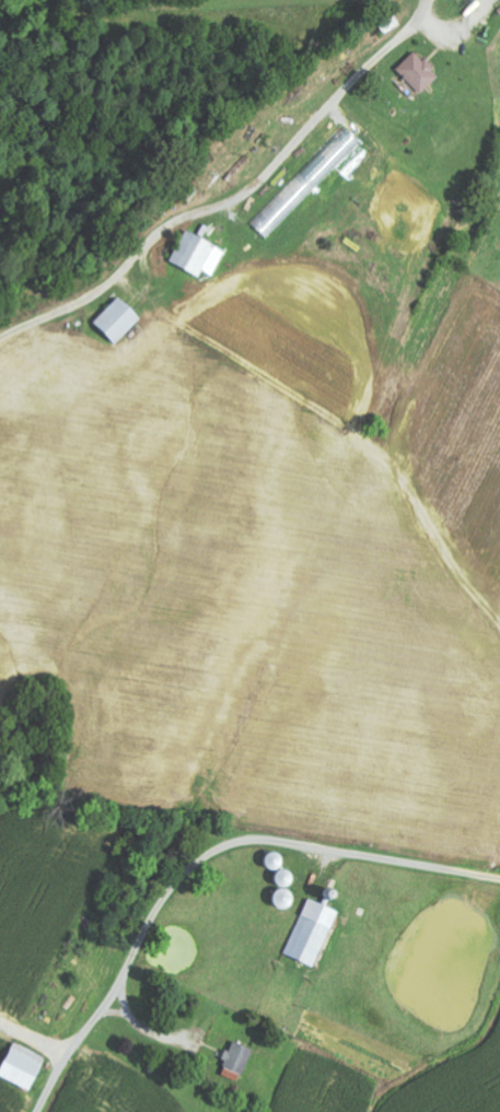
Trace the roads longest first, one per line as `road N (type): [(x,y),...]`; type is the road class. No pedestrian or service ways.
road 1 (residential): [(40,1111),(172,897),(220,852),(283,842),(499,880)]

